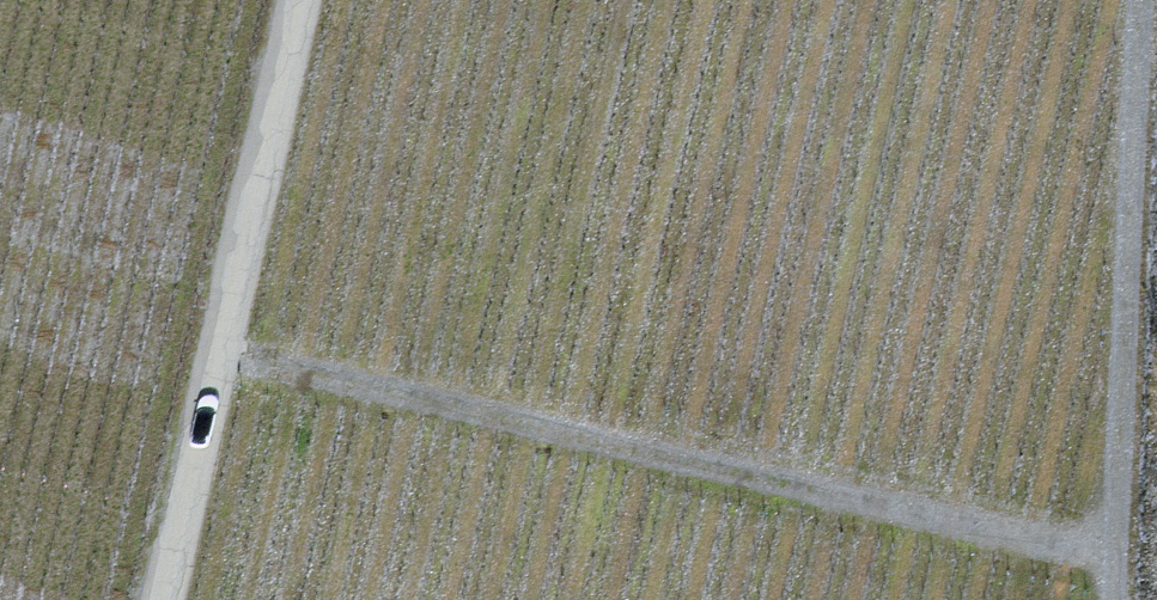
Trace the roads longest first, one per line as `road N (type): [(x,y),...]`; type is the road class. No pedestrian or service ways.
road 1 (track): [(216,364),(1093,559)]
road 2 (track): [(161,599),(299,0)]
road 3 (track): [(1092,599),(1139,0)]

